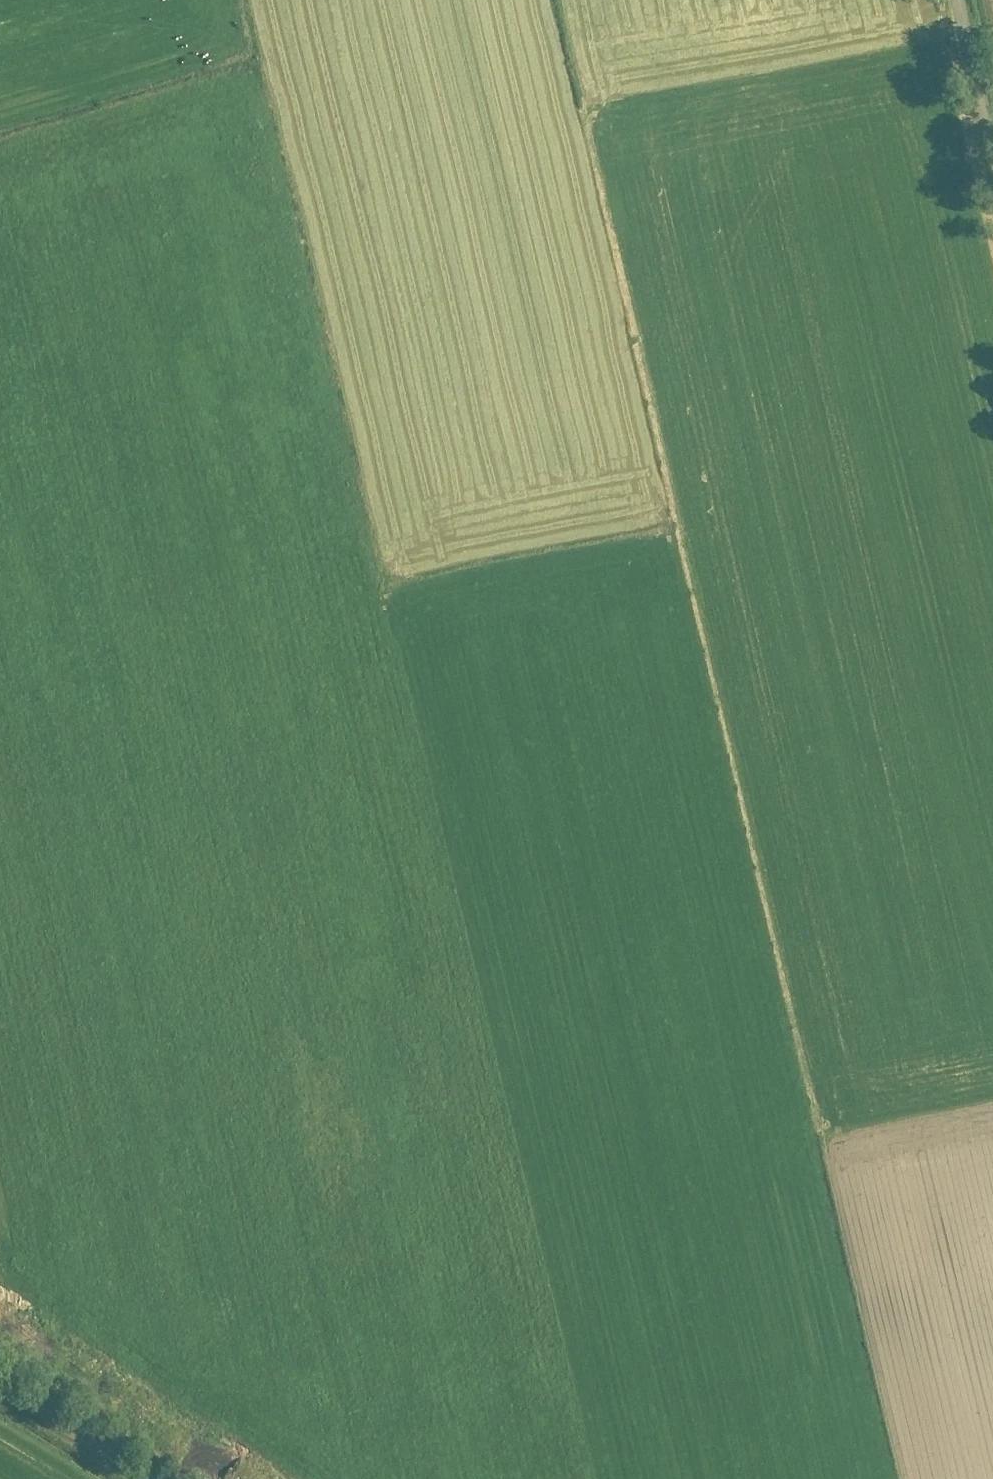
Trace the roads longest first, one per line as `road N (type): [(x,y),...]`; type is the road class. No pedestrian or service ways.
road 1 (unclassified): [(160,1478),(0,1381)]
road 2 (unclassified): [(992,154),(957,0)]

